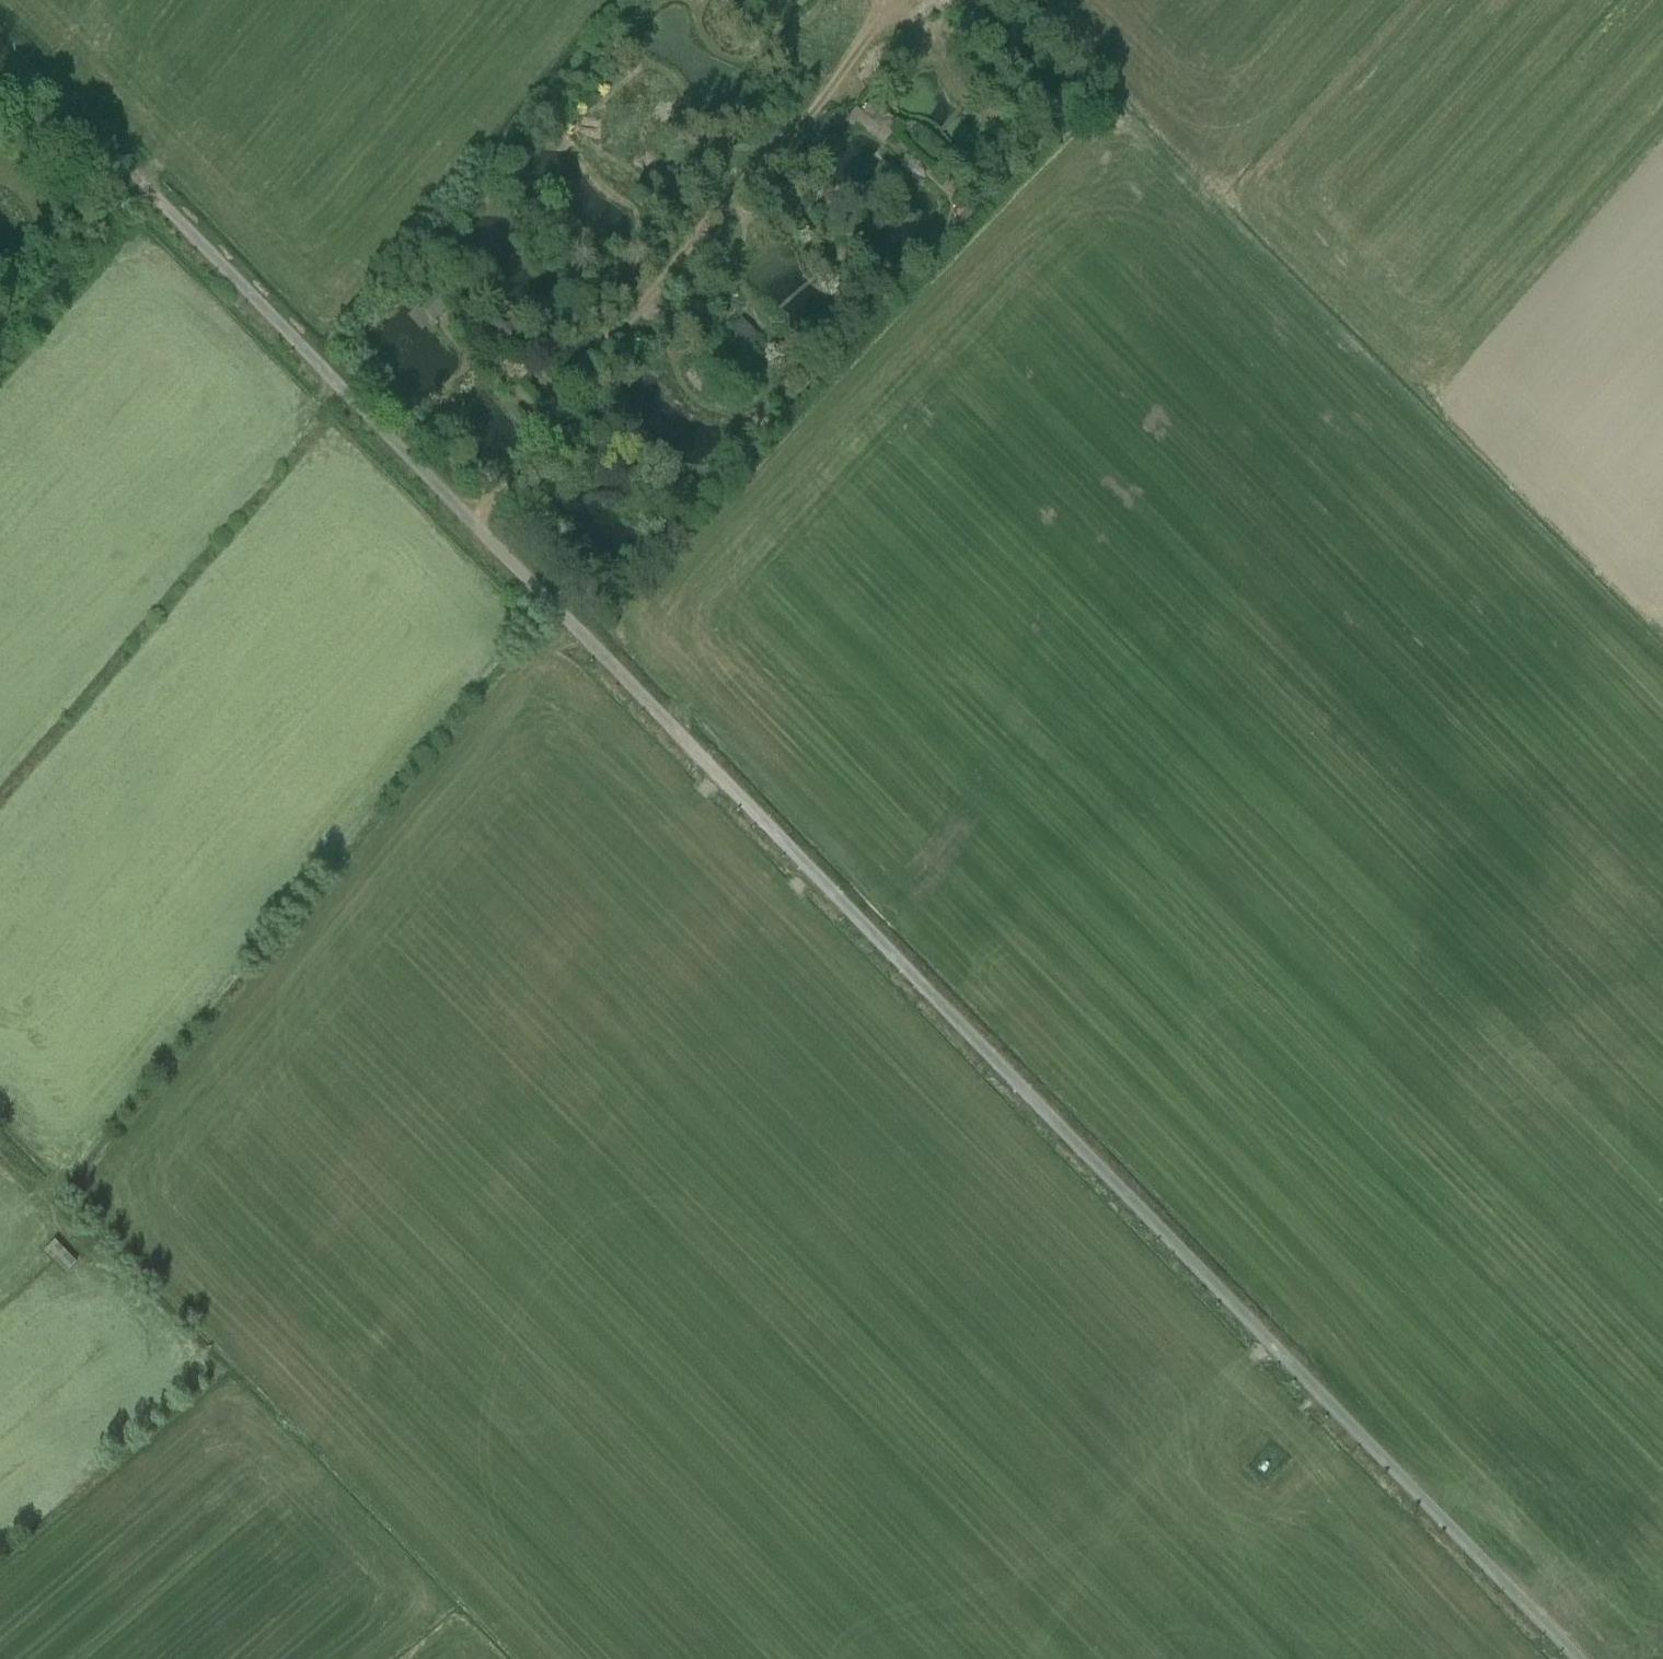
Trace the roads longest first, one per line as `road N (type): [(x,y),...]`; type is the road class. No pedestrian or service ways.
road 1 (unclassified): [(1575,1658),(172,209)]
road 2 (track): [(172,209),(0,34)]

